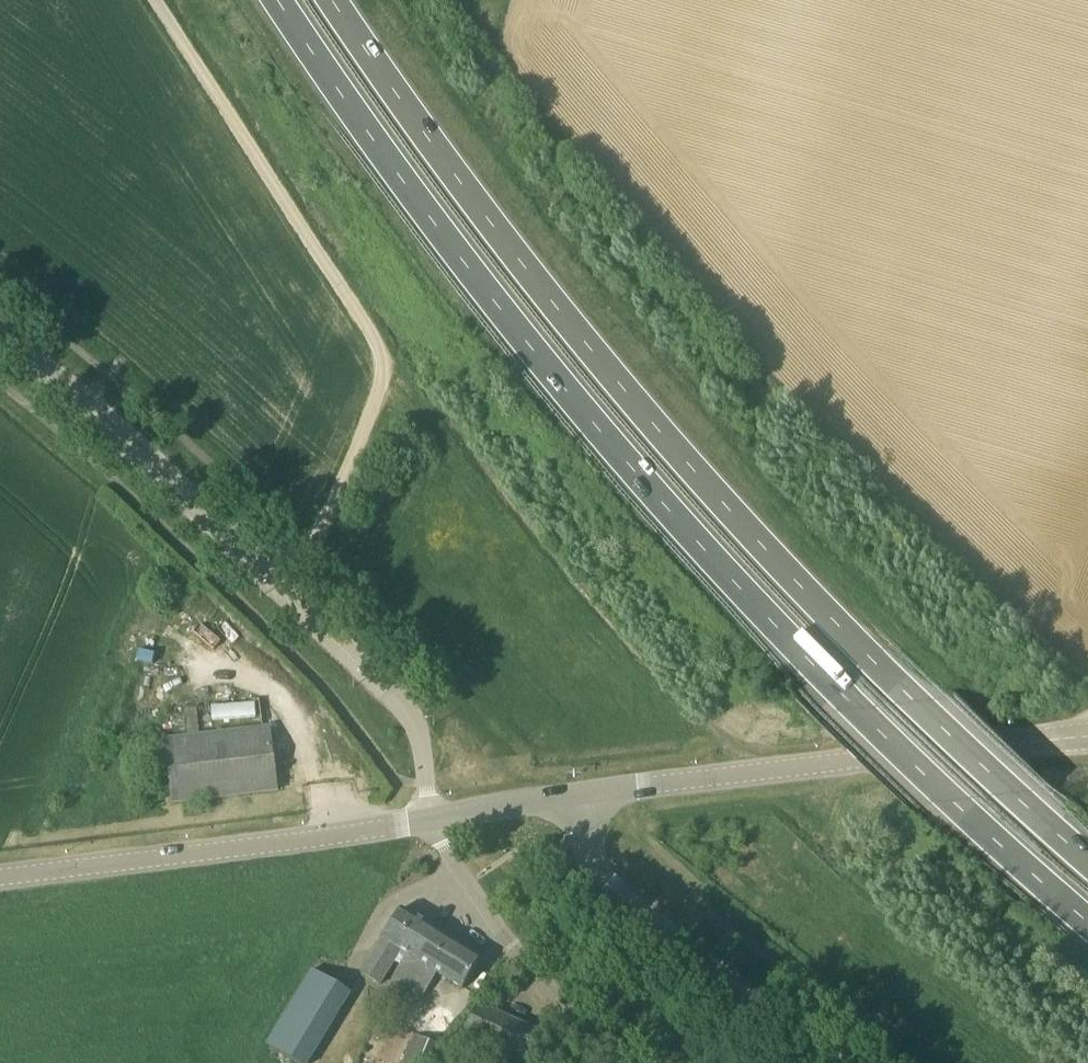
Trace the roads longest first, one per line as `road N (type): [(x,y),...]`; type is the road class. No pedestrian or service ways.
road 1 (trunk): [(275,0),(438,230),(613,448),(855,706),(1087,924)]
road 2 (trunk): [(1087,864),(910,699),(659,431),(473,198),(330,0)]
road 3 (tertiary): [(580,796),(1087,739)]
road 4 (tertiary): [(0,878),(430,822)]
road 5 (tertiary): [(580,796),(601,880),(832,1062)]
road 6 (unclassified): [(627,1062),(554,993),(430,822)]
road 7 (tertiary): [(430,822),(580,796)]

